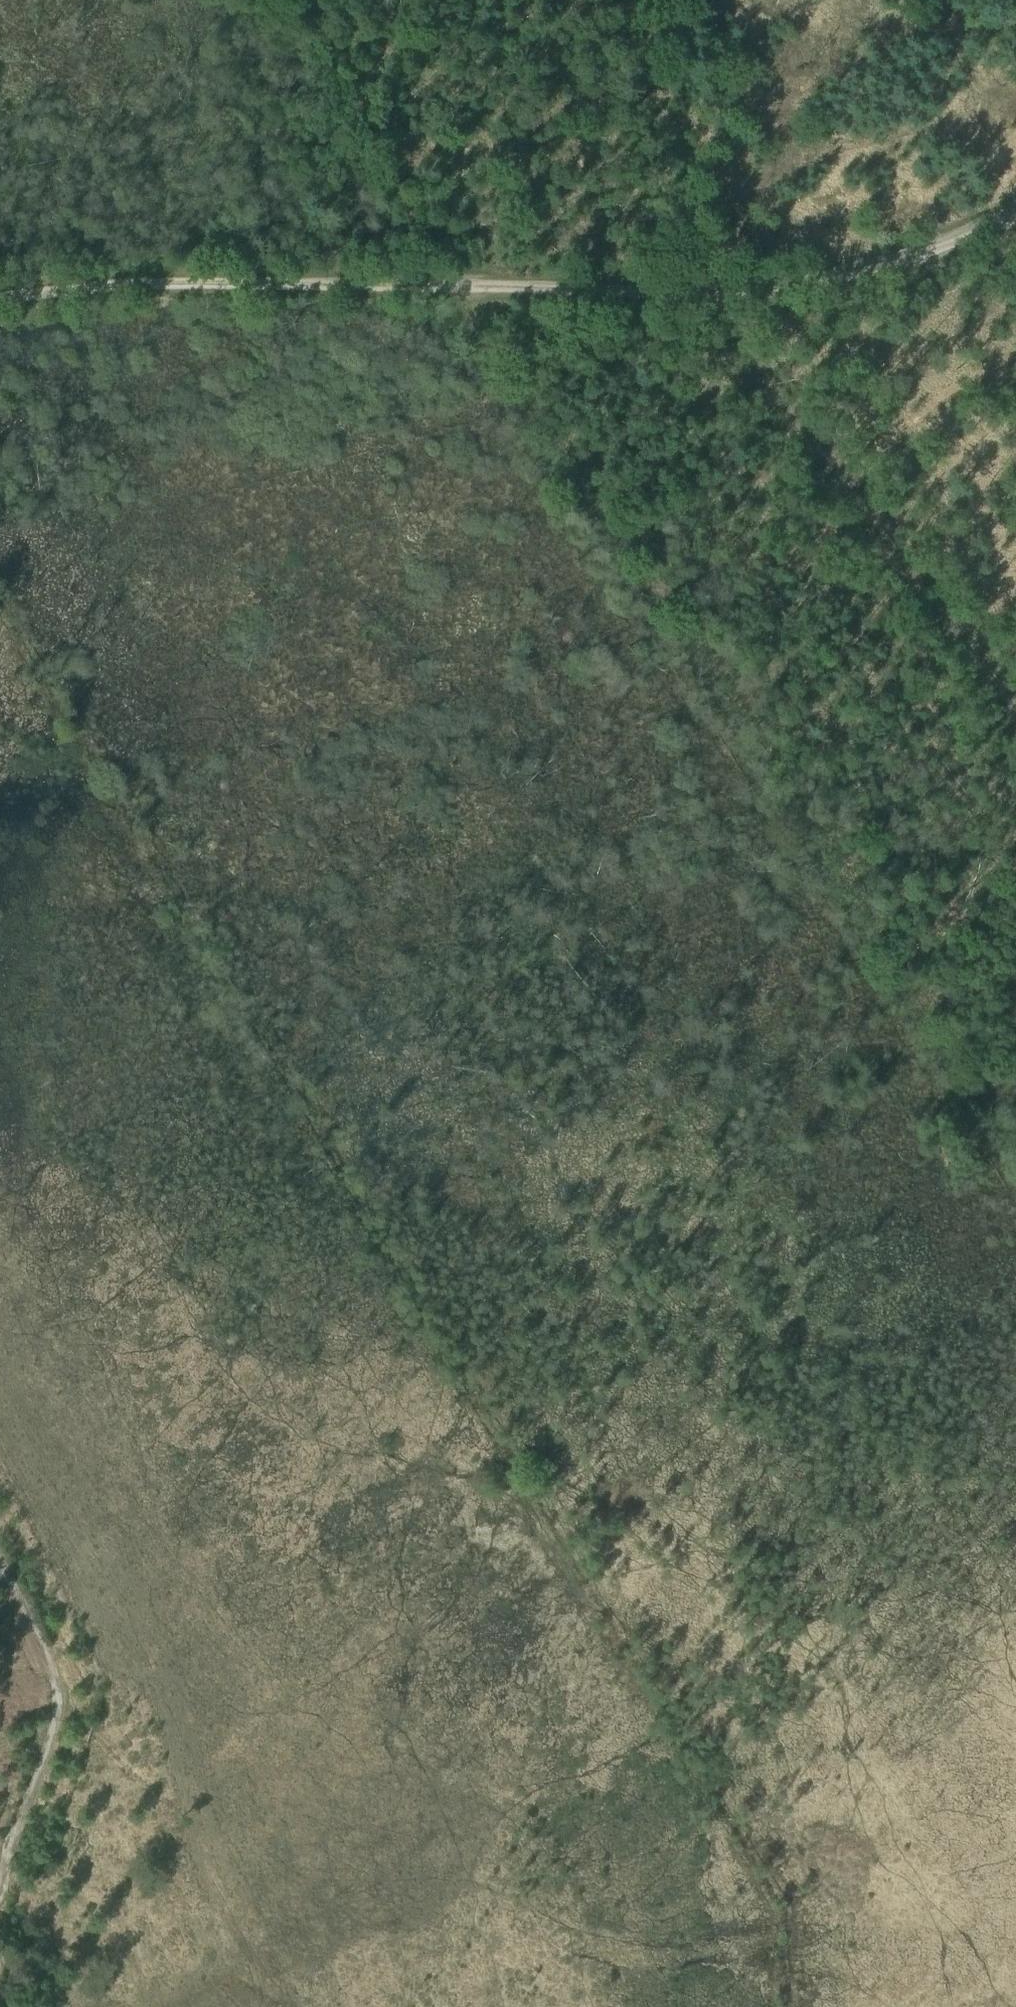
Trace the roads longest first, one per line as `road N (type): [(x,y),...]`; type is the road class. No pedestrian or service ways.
road 1 (track): [(1015,218),(931,256),(714,298),(212,279),(0,299)]
road 2 (track): [(0,1872),(57,1702),(44,1648),(0,1564)]

